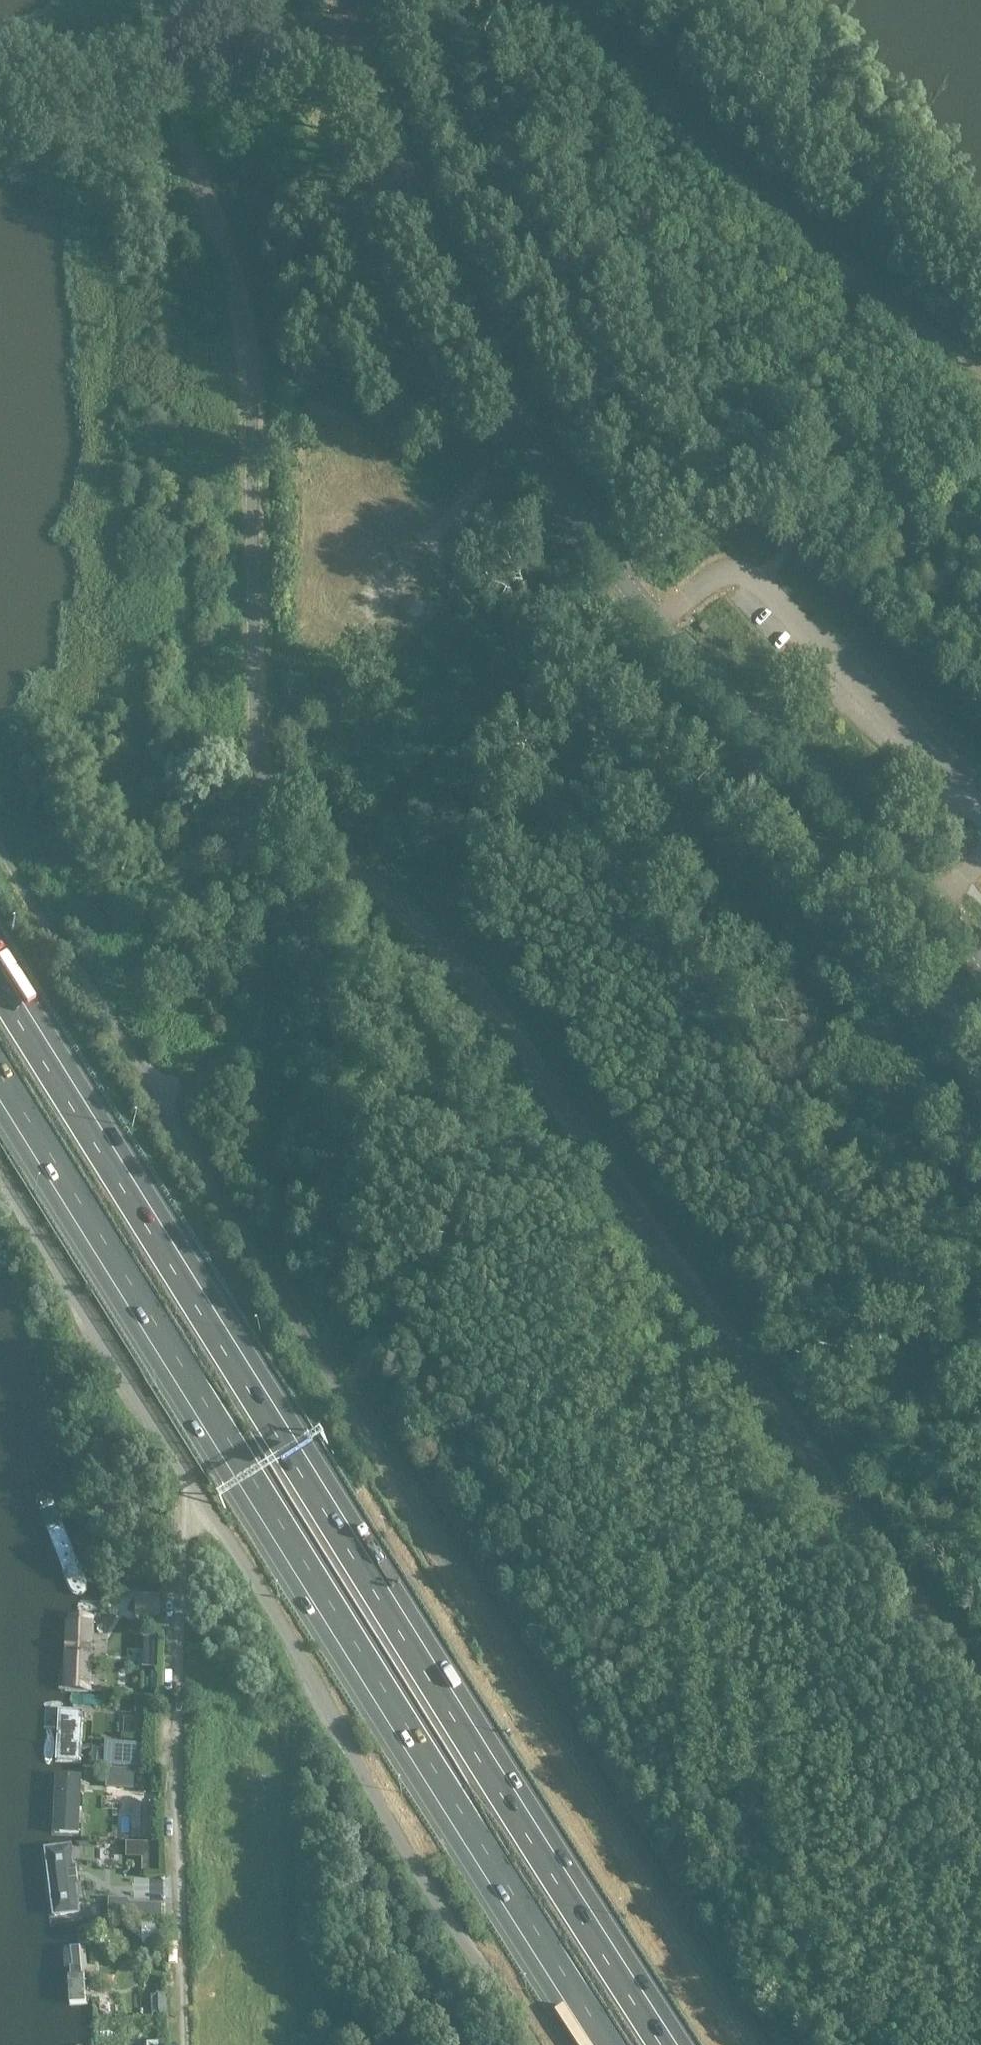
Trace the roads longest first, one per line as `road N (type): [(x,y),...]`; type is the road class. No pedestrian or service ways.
road 1 (track): [(750,2044),(0,847)]
road 2 (motorway): [(673,2044),(0,980)]
road 3 (motorway): [(0,1088),(603,2044)]
road 4 (tertiary): [(980,957),(677,650),(603,559),(450,303),(389,156),(354,47)]
road 5 (unclassified): [(533,2044),(438,1907),(277,1617),(190,1481)]
road 6 (unclassified): [(185,2044),(177,1710),(181,1500),(190,1481)]
road 7 (track): [(259,774),(257,1019),(241,1042),(159,1096)]
road 8 (tertiary): [(354,47),(0,131)]
road 9 (unclassified): [(190,1481),(0,1177)]

